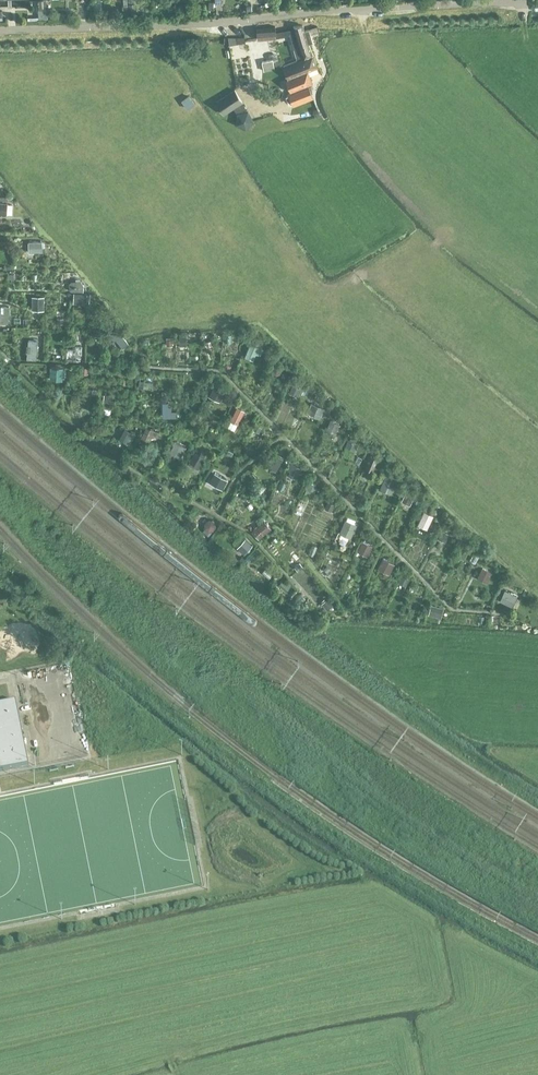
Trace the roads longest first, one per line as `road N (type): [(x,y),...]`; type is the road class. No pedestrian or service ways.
road 1 (unclassified): [(0,30),(537,1)]

